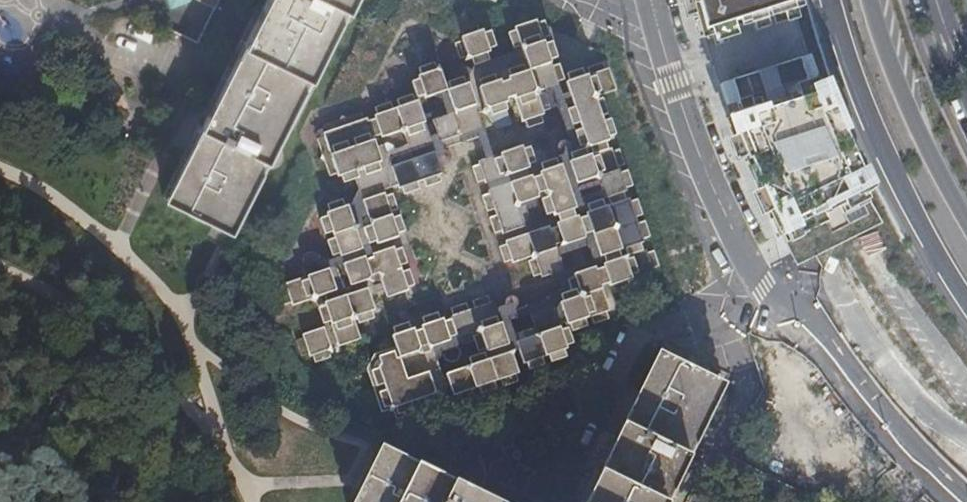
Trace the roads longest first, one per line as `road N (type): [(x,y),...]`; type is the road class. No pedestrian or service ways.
road 1 (motorway): [(831,0),(883,151),(966,302)]
road 2 (residential): [(645,0),(683,119),(770,298)]
road 3 (unclassified): [(770,298),(937,501)]
road 4 (secondary): [(870,0),(943,180),(966,217)]

